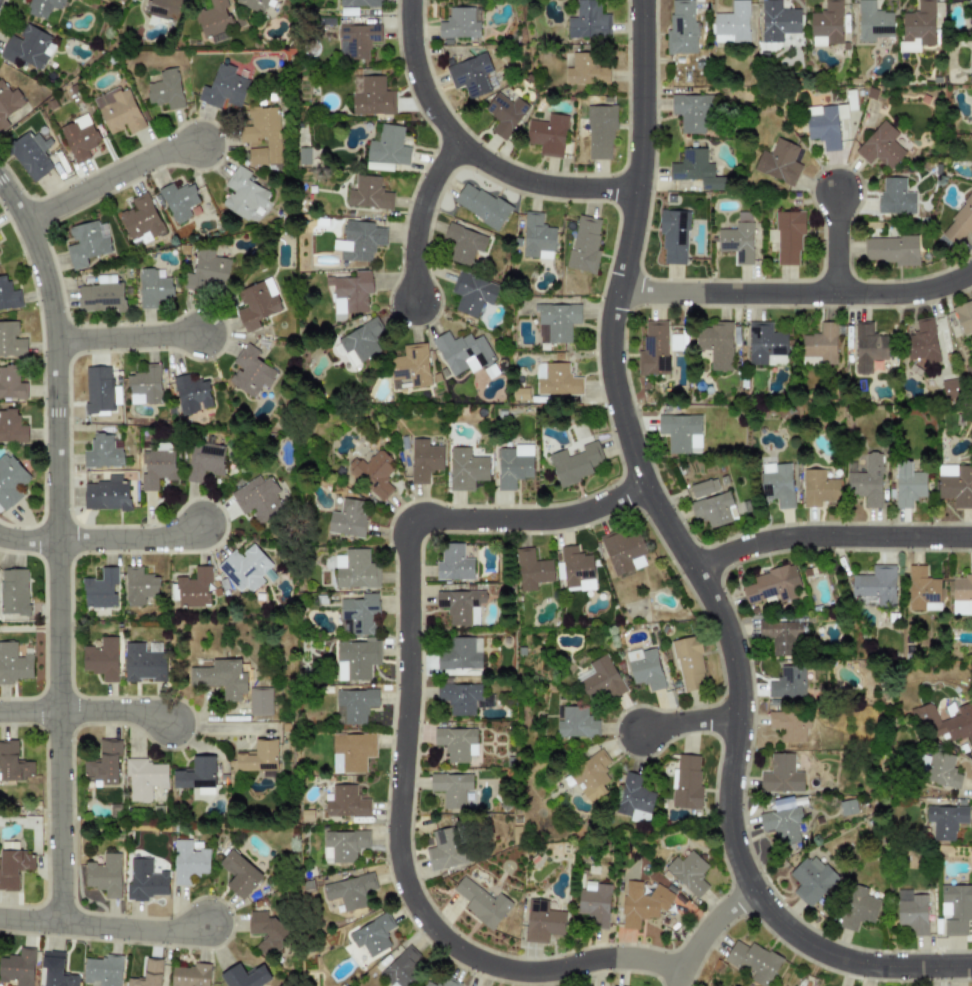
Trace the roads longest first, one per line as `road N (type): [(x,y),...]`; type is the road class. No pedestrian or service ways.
road 1 (residential): [(641,0),(639,167),(609,326),(611,367),(644,485),(716,609),(733,657),(739,719),(732,841),(763,906),(816,948),(867,964),(971,965)]
road 2 (residential): [(681,972),(626,957),(537,972),(488,964),(433,929),(409,894),(397,852),(409,675),(407,519),(562,517),(644,485)]
road 3 (residential): [(0,184),(38,256),(55,350),(60,924)]
road 4 (residential): [(971,270),(894,293),(616,293)]
road 5 (residential): [(637,188),(541,185),(459,142),(418,79),(409,0)]
road 6 (residential): [(694,570),(777,539),(971,537)]
road 7 (residential): [(0,919),(156,932),(207,923)]
road 8 (residential): [(23,221),(152,157),(198,145)]
road 9 (residential): [(0,712),(122,711),(169,724)]
road 10 (residential): [(459,142),(424,197),(414,302)]
road 11 (residential): [(54,341),(200,334)]
road 12 (residential): [(56,540),(147,539),(200,526)]
road 13 (residential): [(753,891),(705,931),(677,985)]

